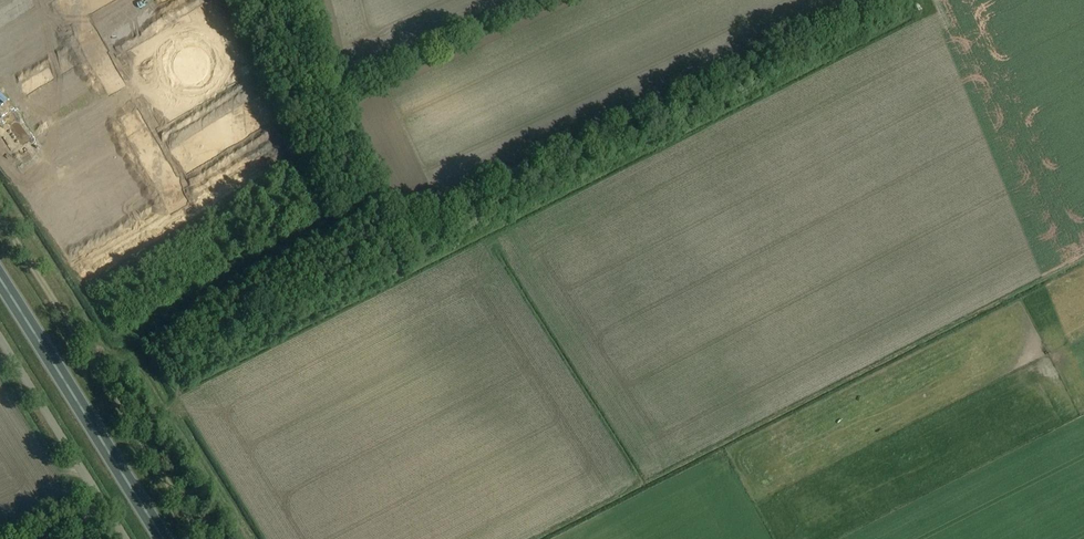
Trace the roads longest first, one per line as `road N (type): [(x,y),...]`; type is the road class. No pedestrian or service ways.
road 1 (track): [(203,538),(0,217)]
road 2 (trunk): [(164,538),(0,281)]
road 3 (unclassified): [(0,341),(123,538)]

